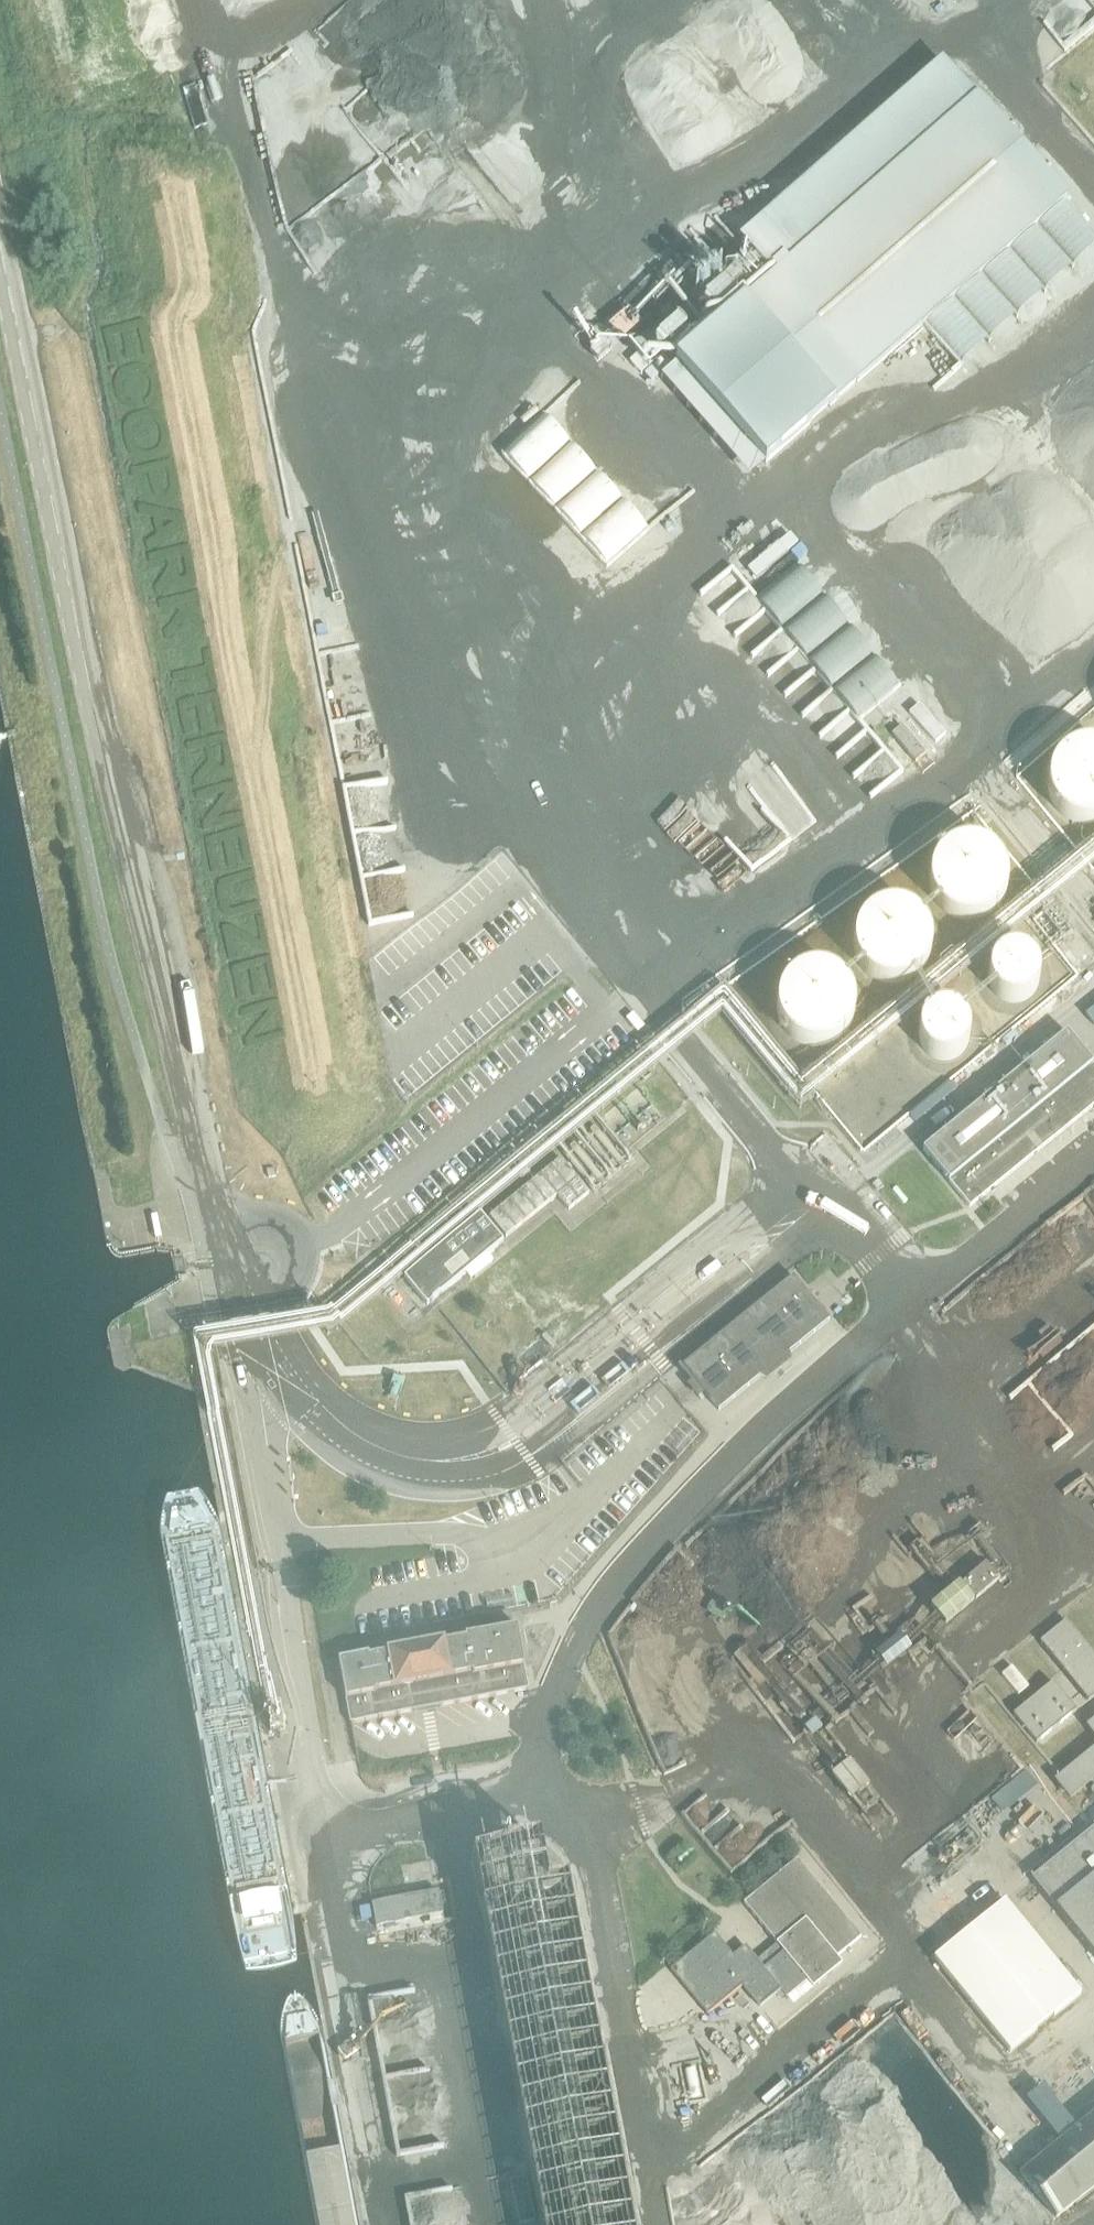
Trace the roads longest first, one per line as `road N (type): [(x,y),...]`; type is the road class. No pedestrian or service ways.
road 1 (tertiary): [(226,1254),(92,684),(0,238)]
road 2 (unclassified): [(394,2224),(273,1556),(241,1325)]

